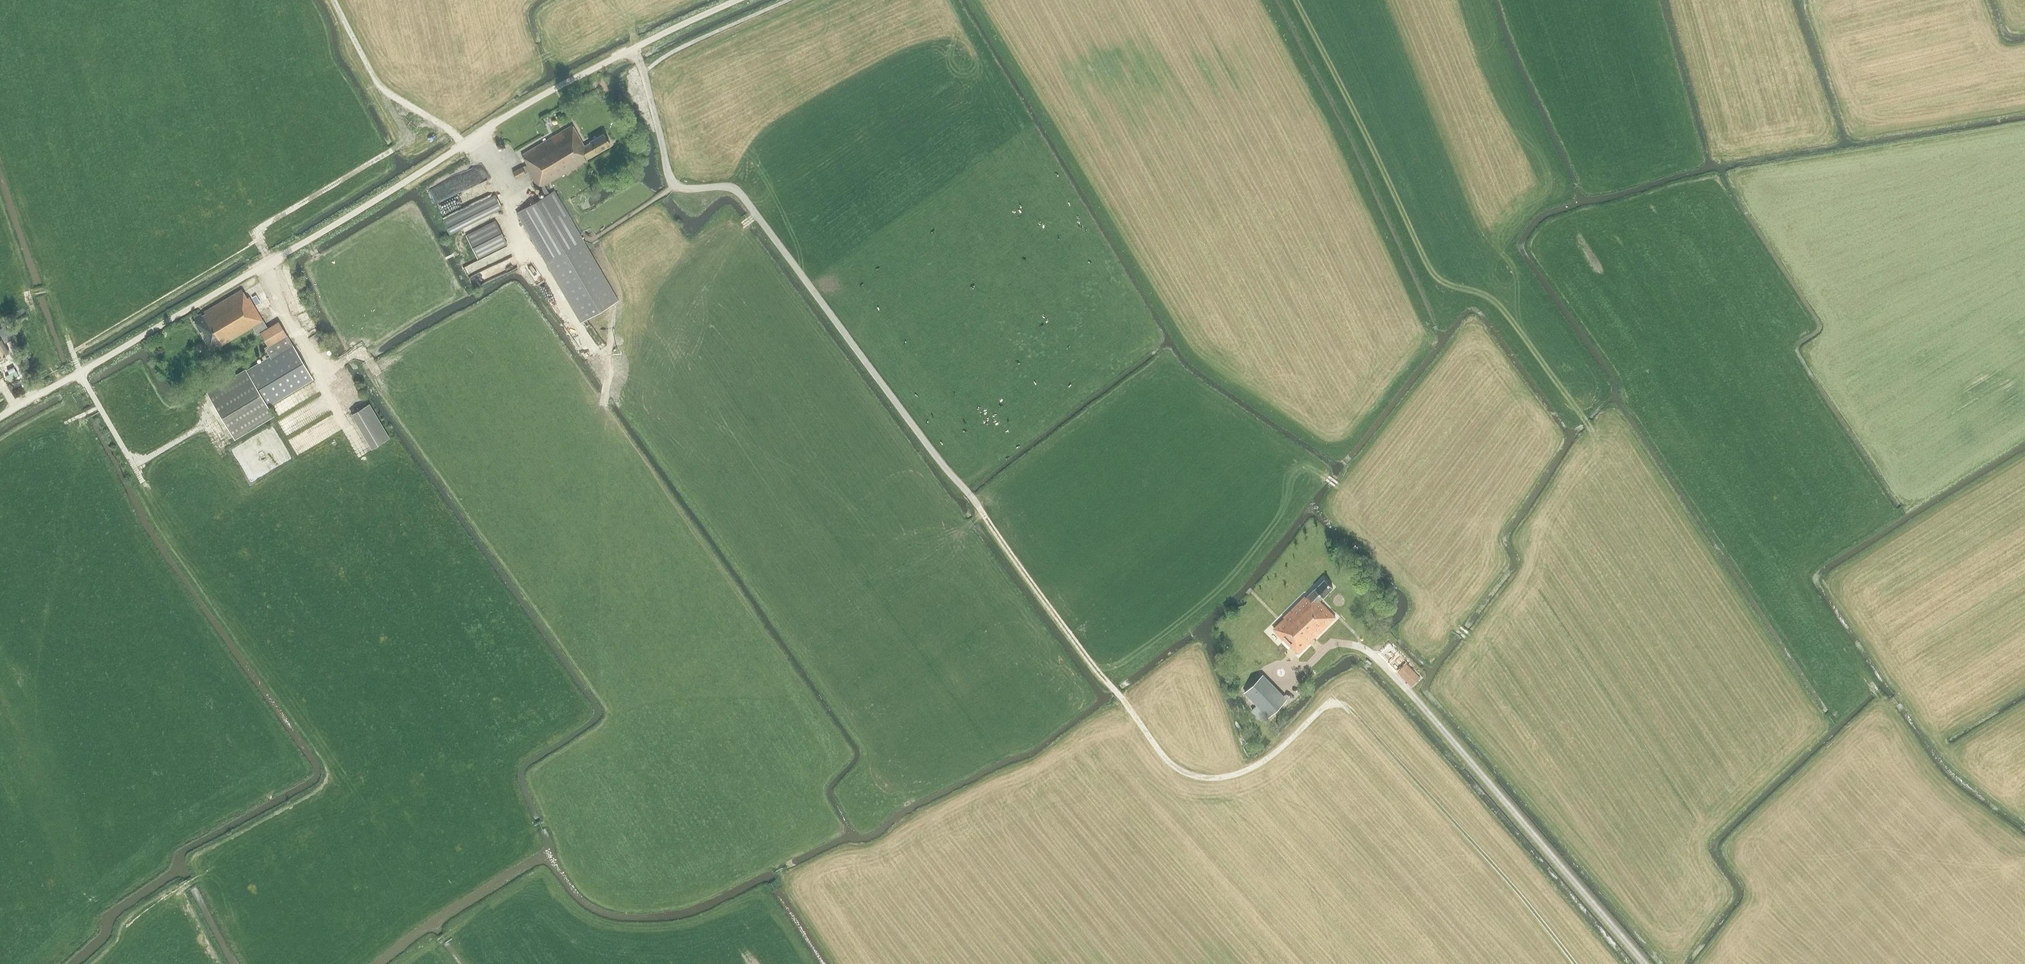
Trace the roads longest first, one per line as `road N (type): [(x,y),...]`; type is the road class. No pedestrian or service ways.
road 1 (track): [(984,515),(1167,762),(1195,777),(1245,773),(1327,706),(1343,705),(1576,963)]
road 2 (track): [(634,49),(670,182),(732,187),(984,515)]
road 3 (track): [(334,0),(409,138),(254,233),(271,262)]
road 4 (track): [(676,187),(597,237),(623,308),(609,352),(593,348)]
road 5 (track): [(259,241),(73,351)]
road 6 (track): [(644,72),(792,0)]
road 7 (track): [(81,373),(142,481)]

